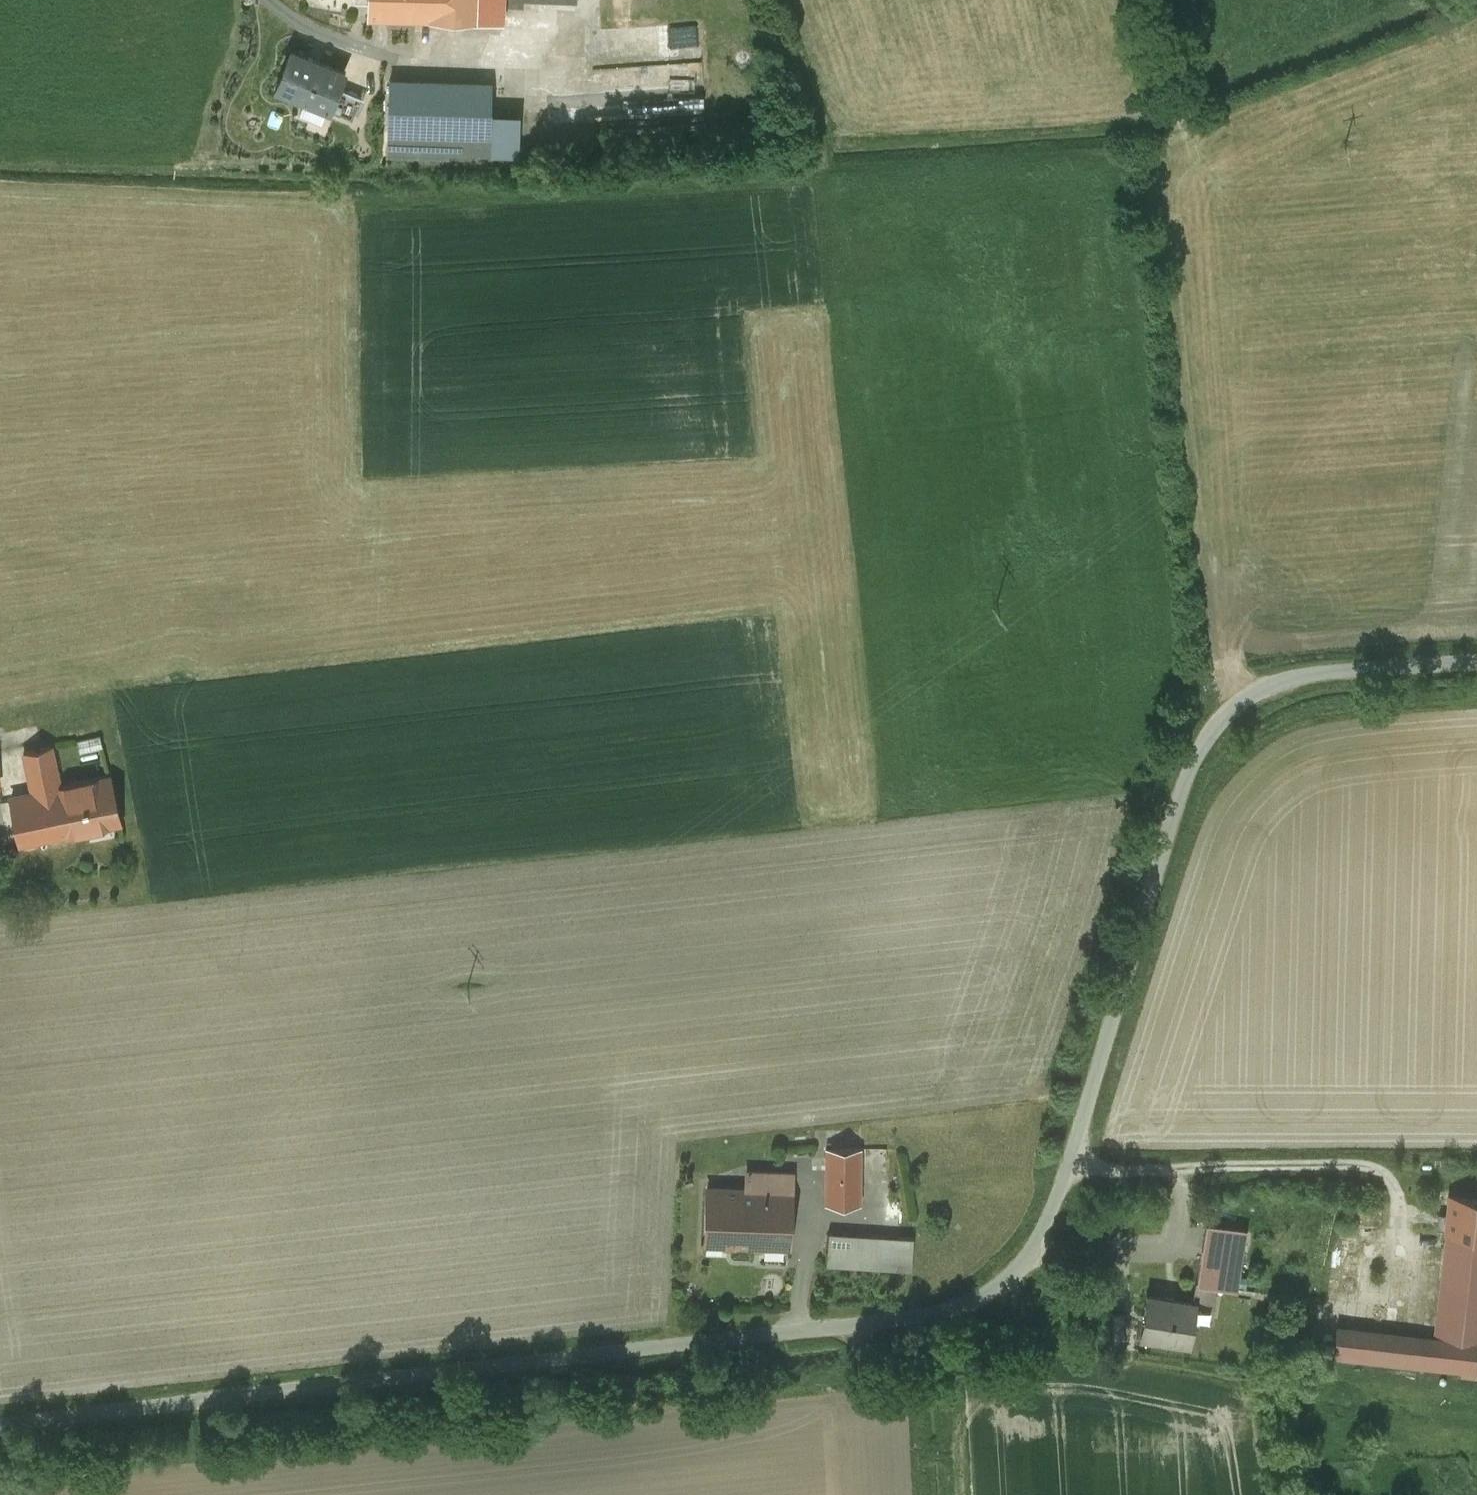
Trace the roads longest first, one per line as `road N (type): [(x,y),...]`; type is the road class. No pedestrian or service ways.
road 1 (unclassified): [(0,1416),(871,1324),(986,1295),(1033,1251),(1058,1199),(1187,776),(1212,729),(1273,683),(1476,662)]
road 2 (track): [(1397,1191),(1390,1274),(1288,1330),(1294,1494)]

